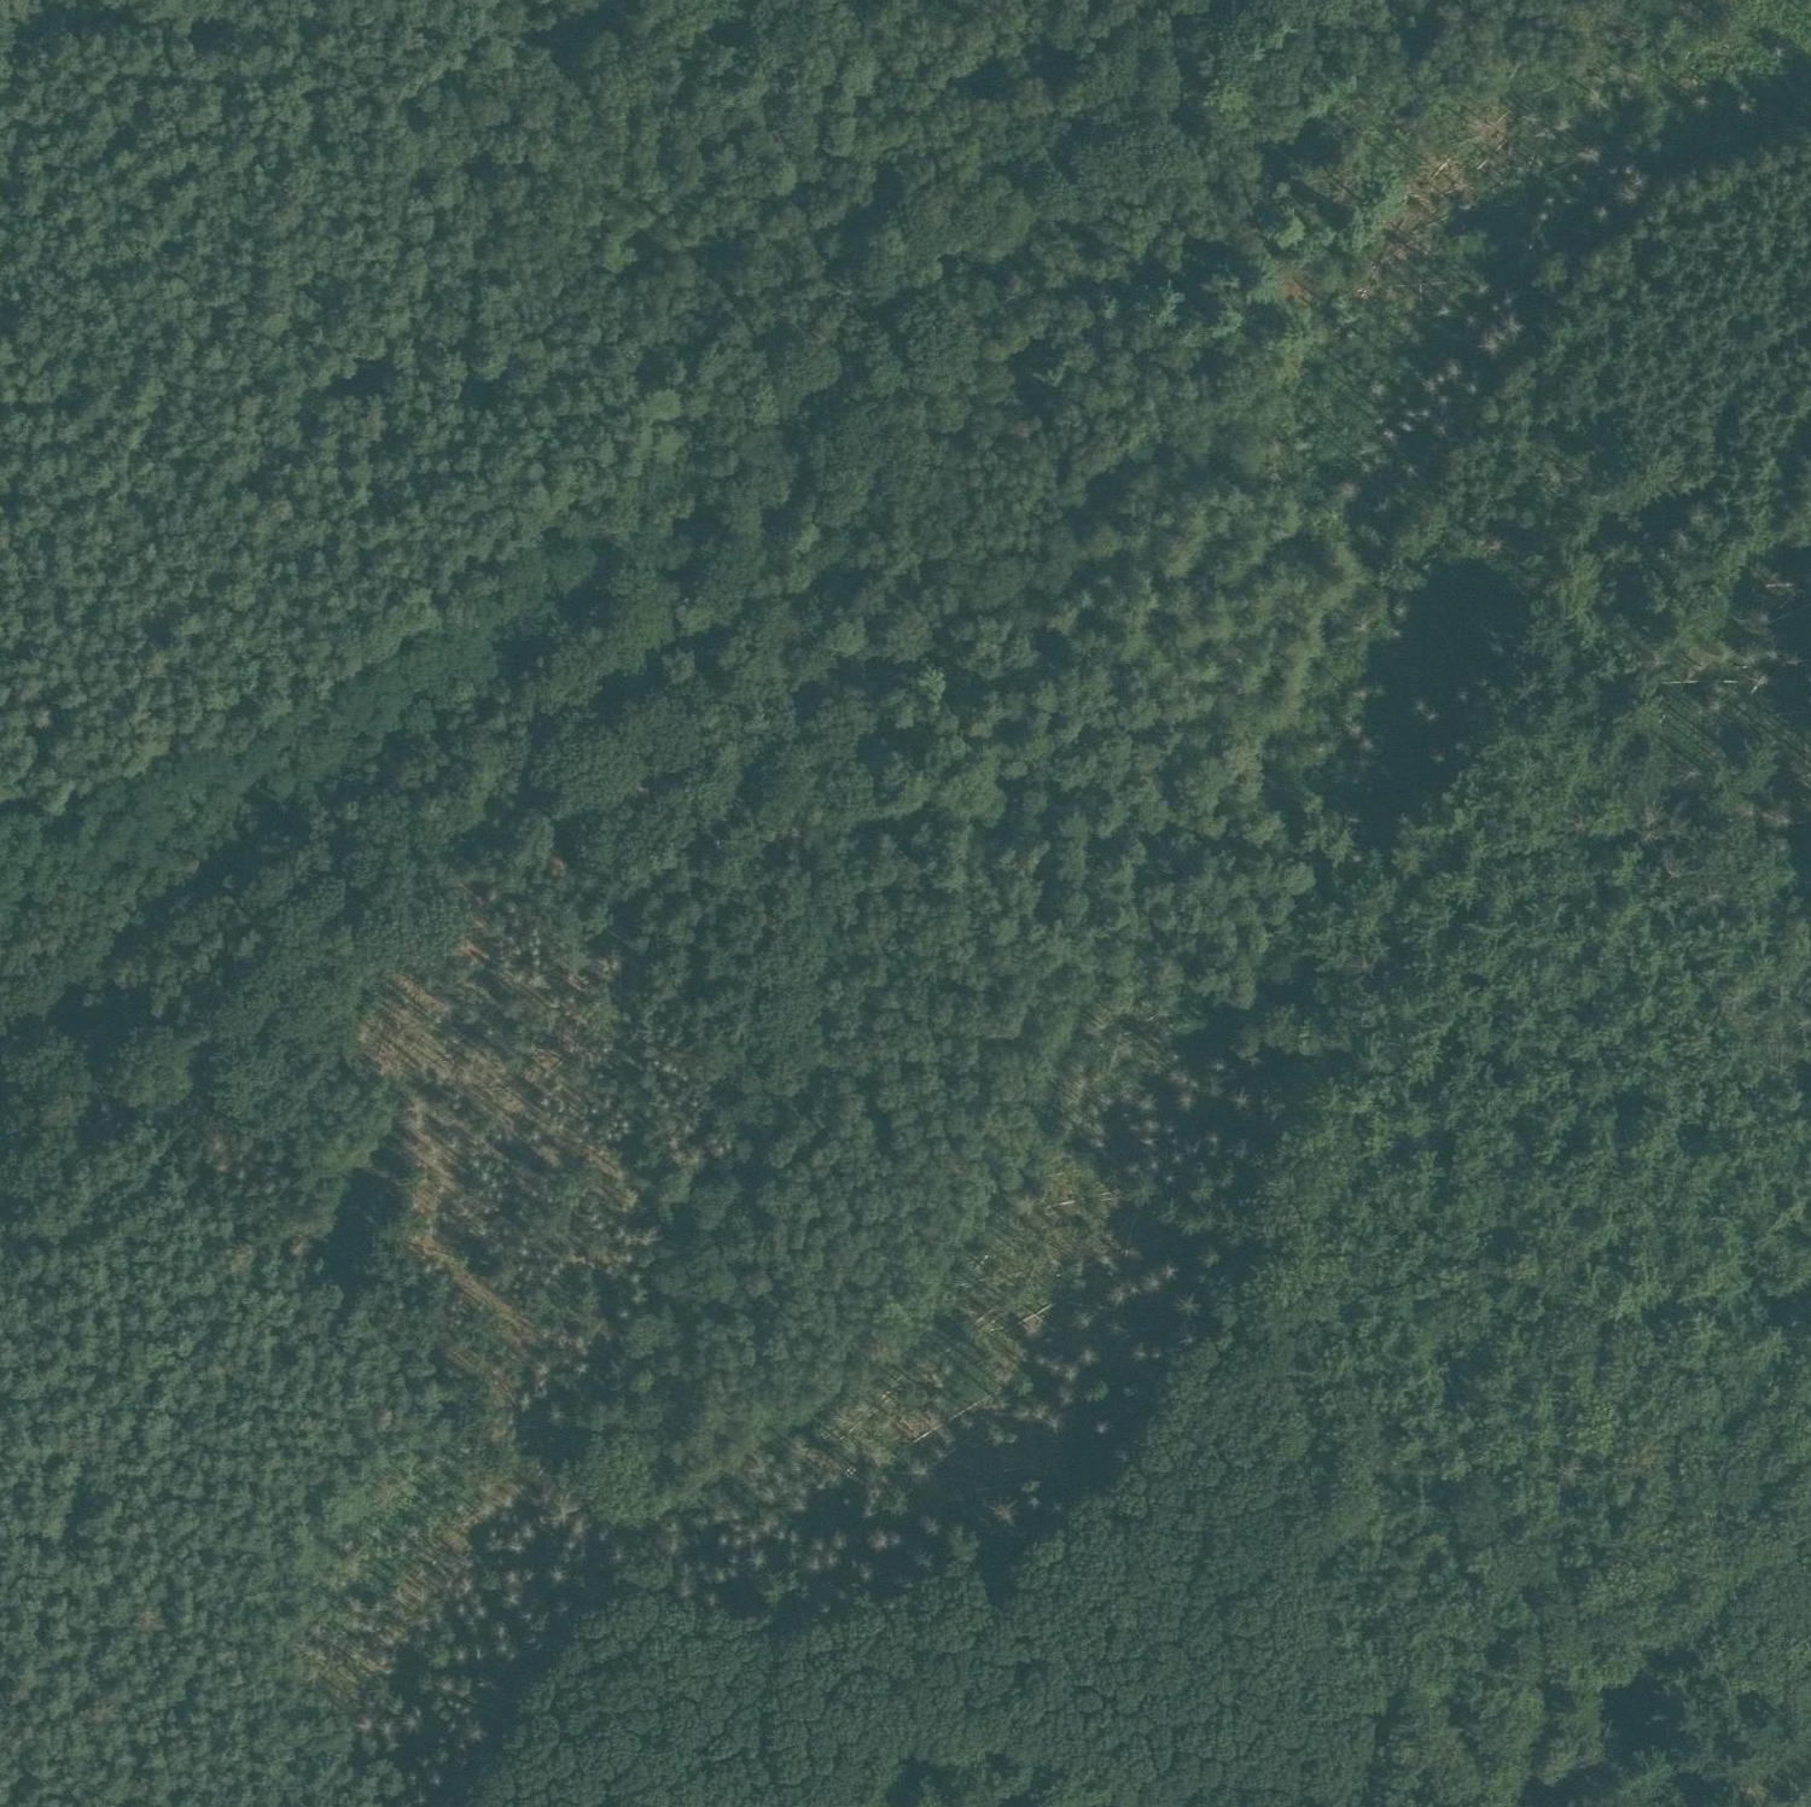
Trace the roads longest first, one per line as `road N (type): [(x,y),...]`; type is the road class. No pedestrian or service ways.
road 1 (track): [(854,364),(846,394),(802,465),(349,932),(0,1209)]
road 2 (track): [(1810,1499),(1494,1806)]
road 3 (track): [(1026,63),(986,152),(895,255),(874,292),(854,364)]

